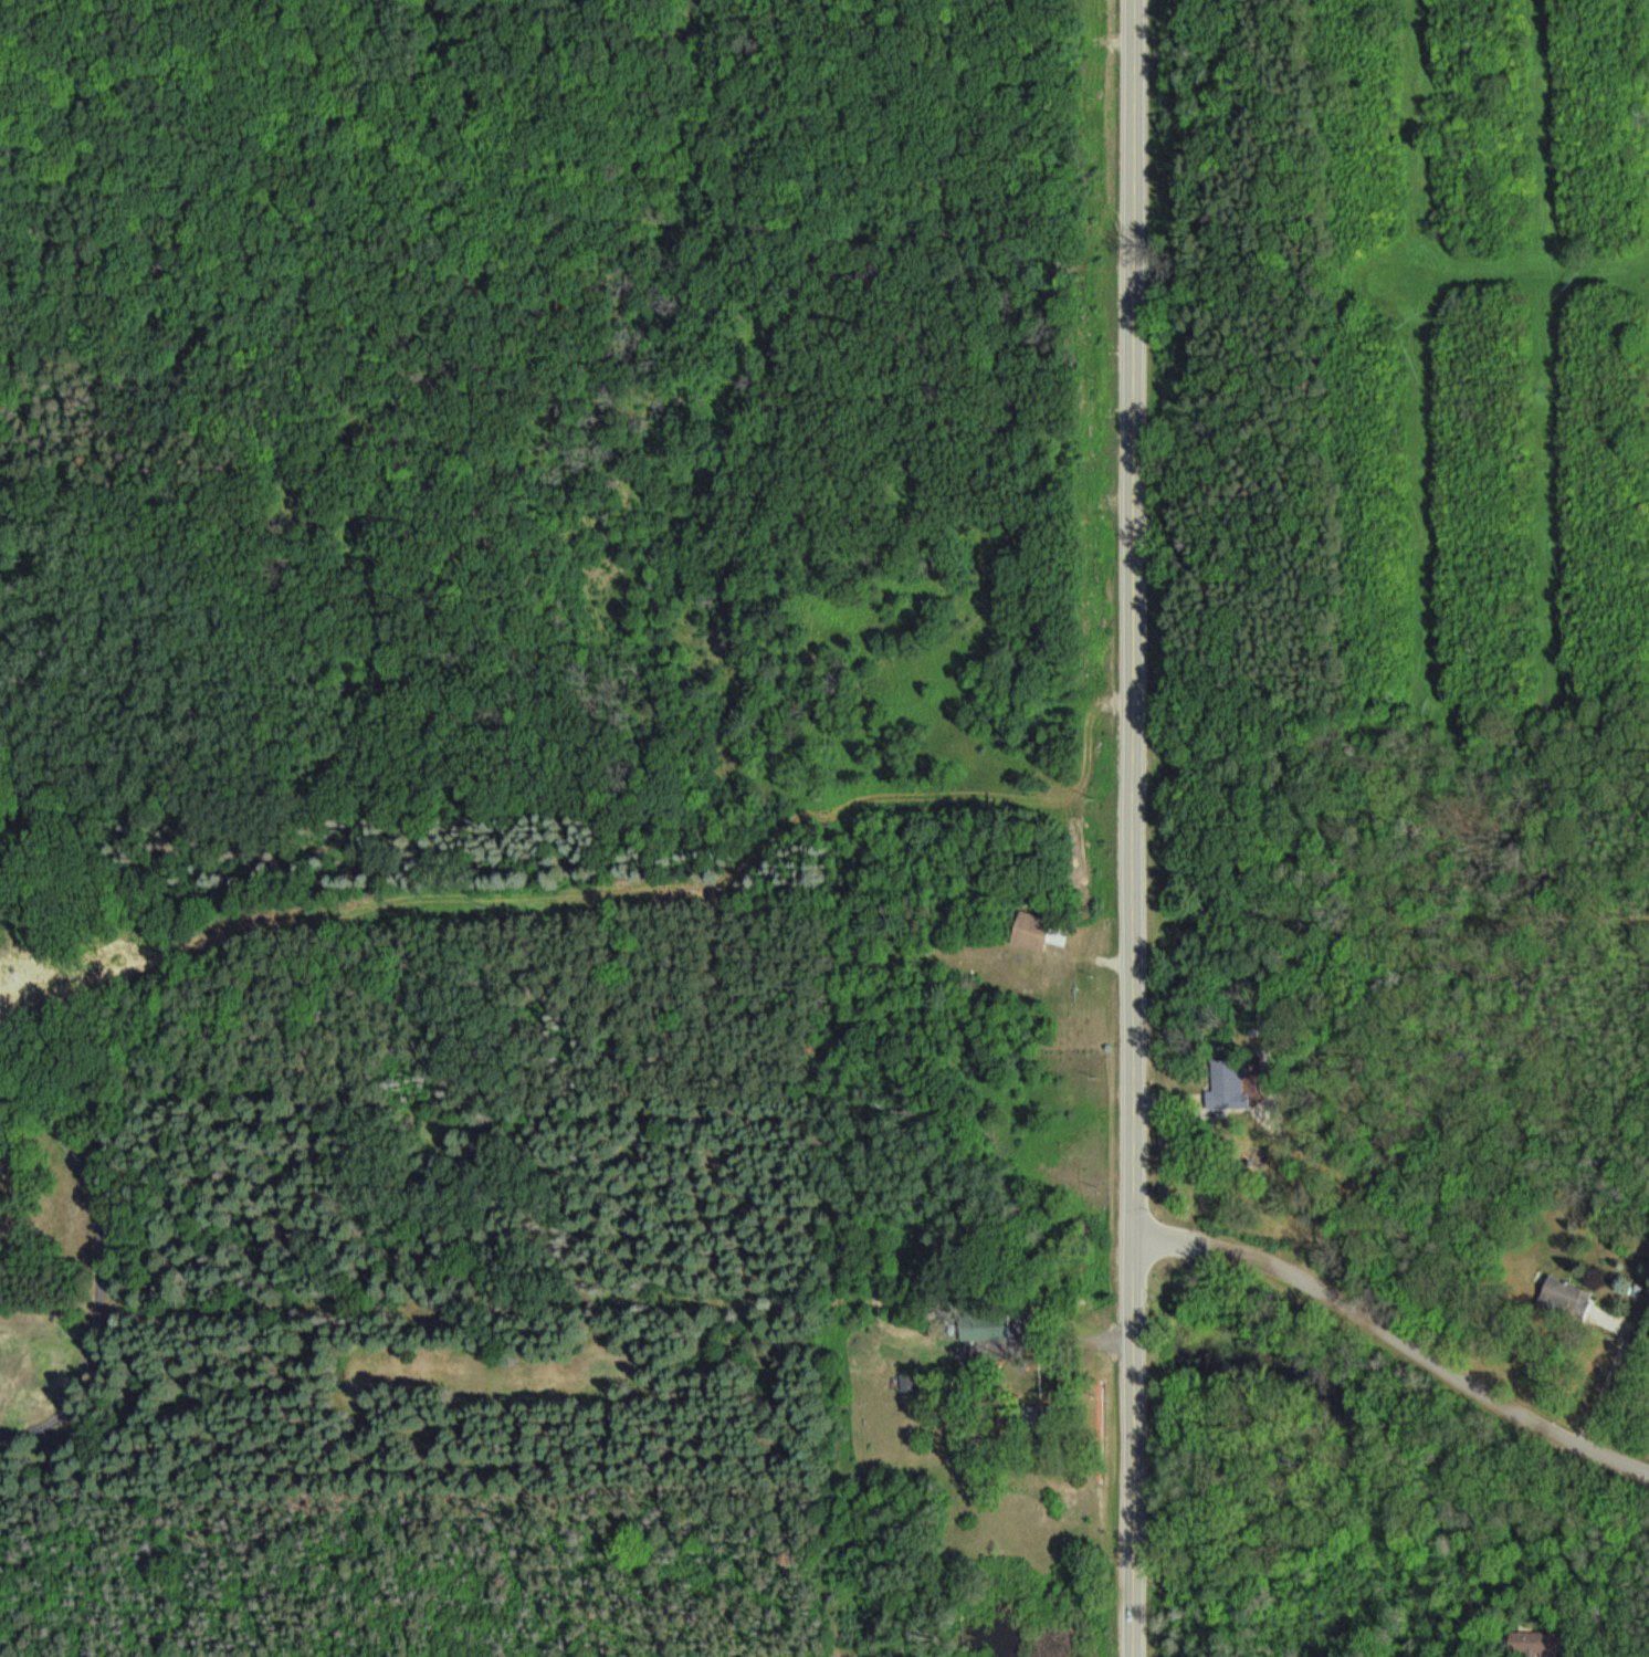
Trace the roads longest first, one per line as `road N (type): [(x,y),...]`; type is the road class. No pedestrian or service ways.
road 1 (residential): [(1132,0),(1137,1656)]
road 2 (residential): [(837,1656),(842,1350),(798,1333),(0,1334)]
road 3 (residential): [(0,354),(39,318),(286,213),(445,171),(526,117),(630,0)]
road 4 (residential): [(1141,1233),(1232,1249),(1328,1287),(1466,1372),(1648,1460)]

